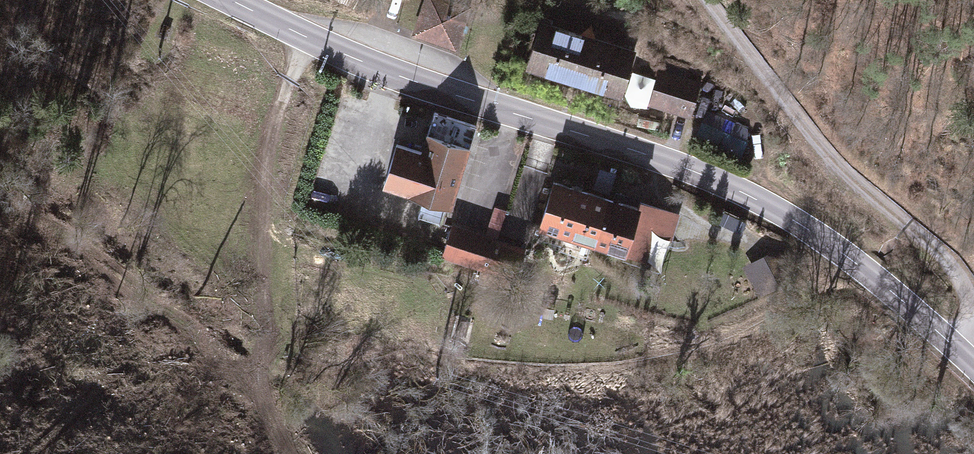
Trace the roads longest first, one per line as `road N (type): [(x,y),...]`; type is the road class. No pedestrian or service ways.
road 1 (secondary): [(234,0),(409,78),(748,193),(819,234),(973,363)]
road 2 (track): [(706,0),(831,157),(964,275),(971,317),(961,351)]
road 3 (track): [(308,37),(271,149),(258,287),(268,421),(285,453)]

